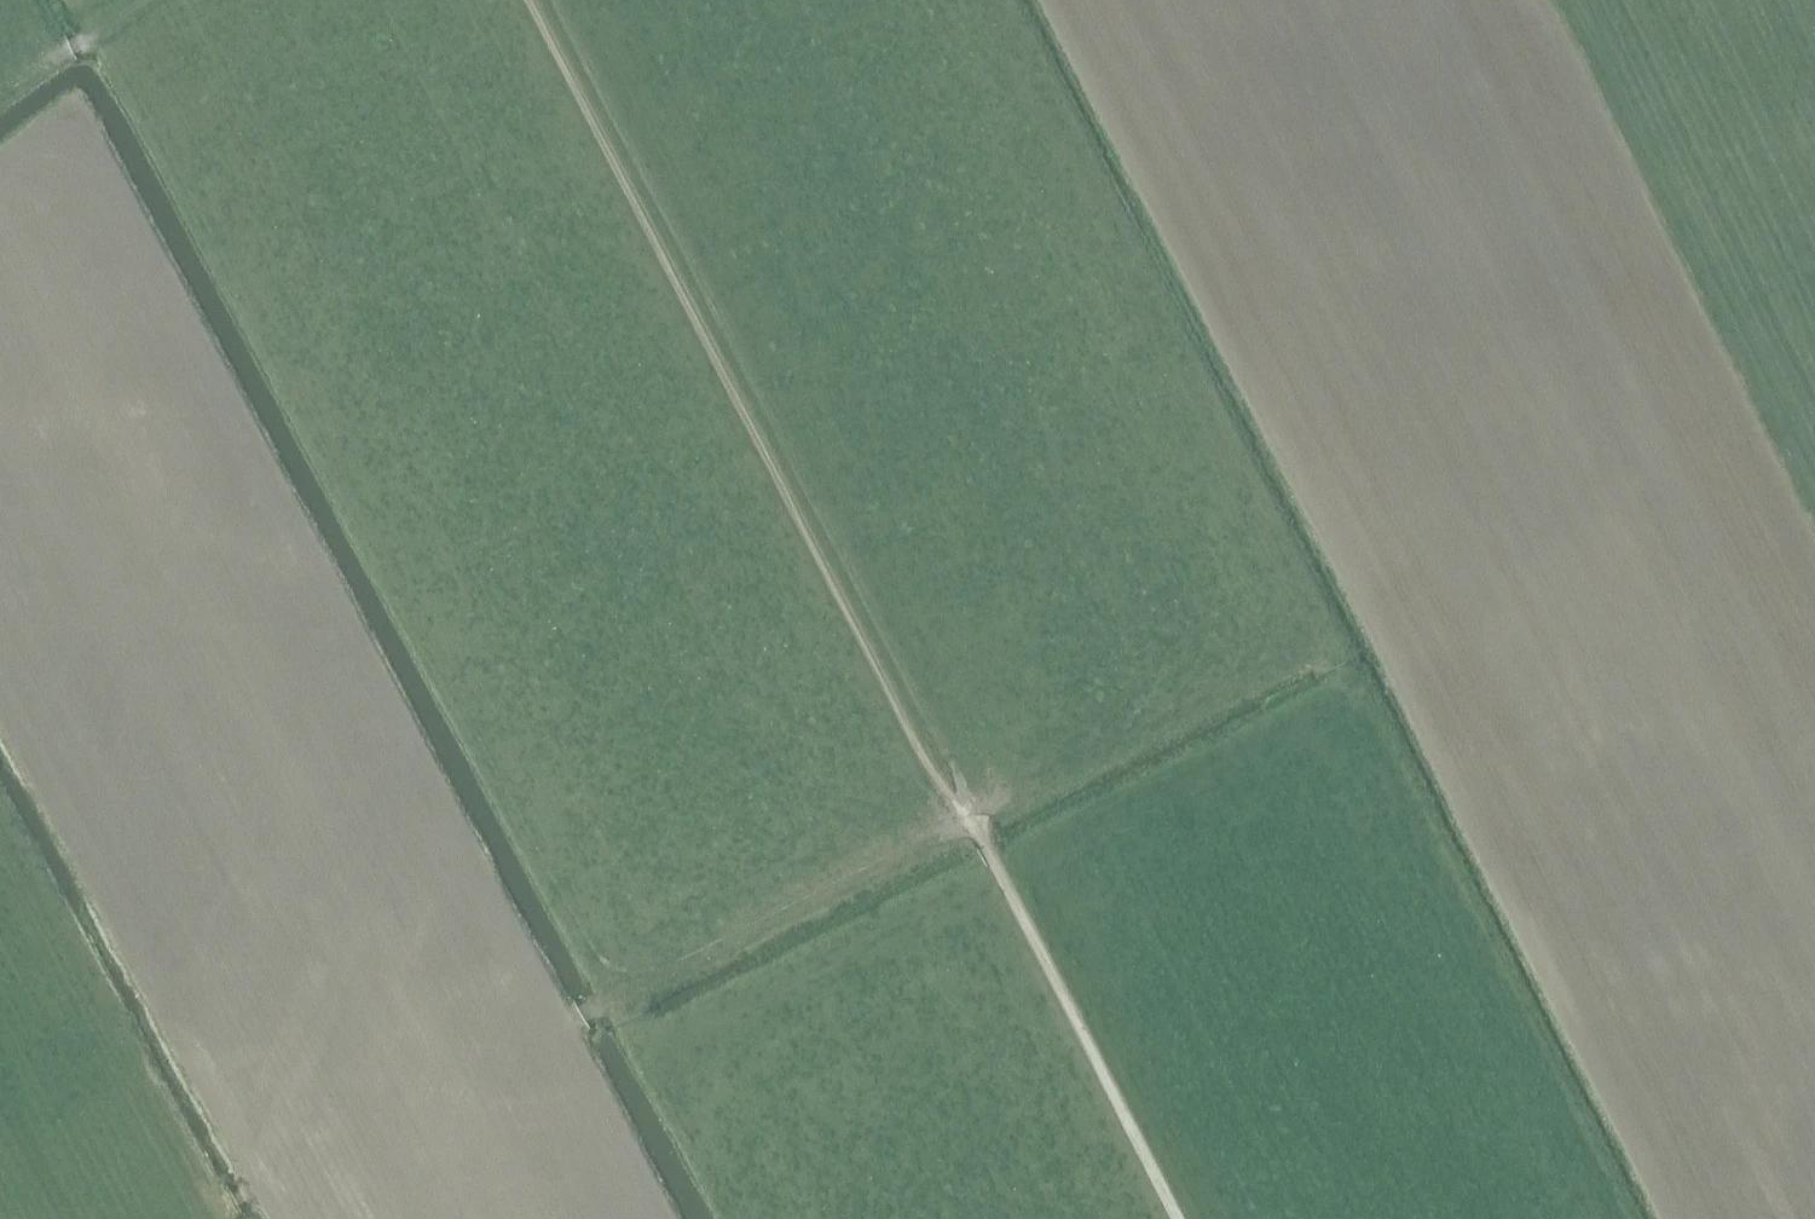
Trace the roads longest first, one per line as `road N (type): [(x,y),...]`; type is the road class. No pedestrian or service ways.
road 1 (track): [(1180,1218),(985,838)]
road 2 (track): [(1814,521),(1669,230)]

